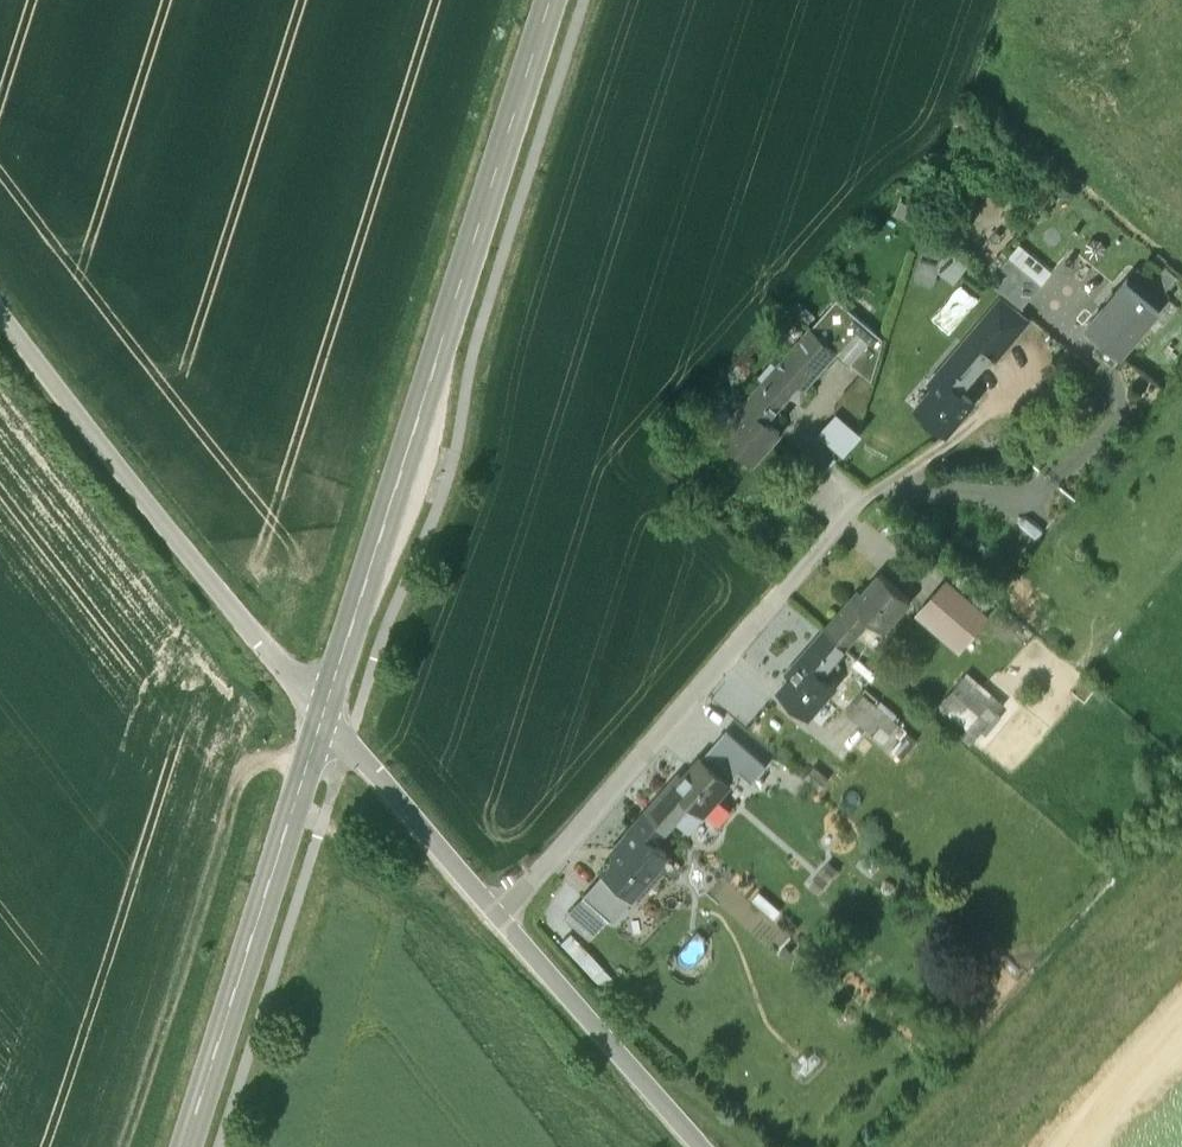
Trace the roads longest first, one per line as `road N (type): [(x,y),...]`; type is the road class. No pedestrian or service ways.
road 1 (tertiary): [(551,0),(321,720)]
road 2 (residential): [(498,917),(847,516),(838,486)]
road 3 (unclassified): [(0,315),(321,720)]
road 4 (tertiary): [(321,720),(187,1146)]
road 5 (unclassified): [(498,917),(704,1146)]
road 6 (unclassified): [(321,720),(498,917)]

